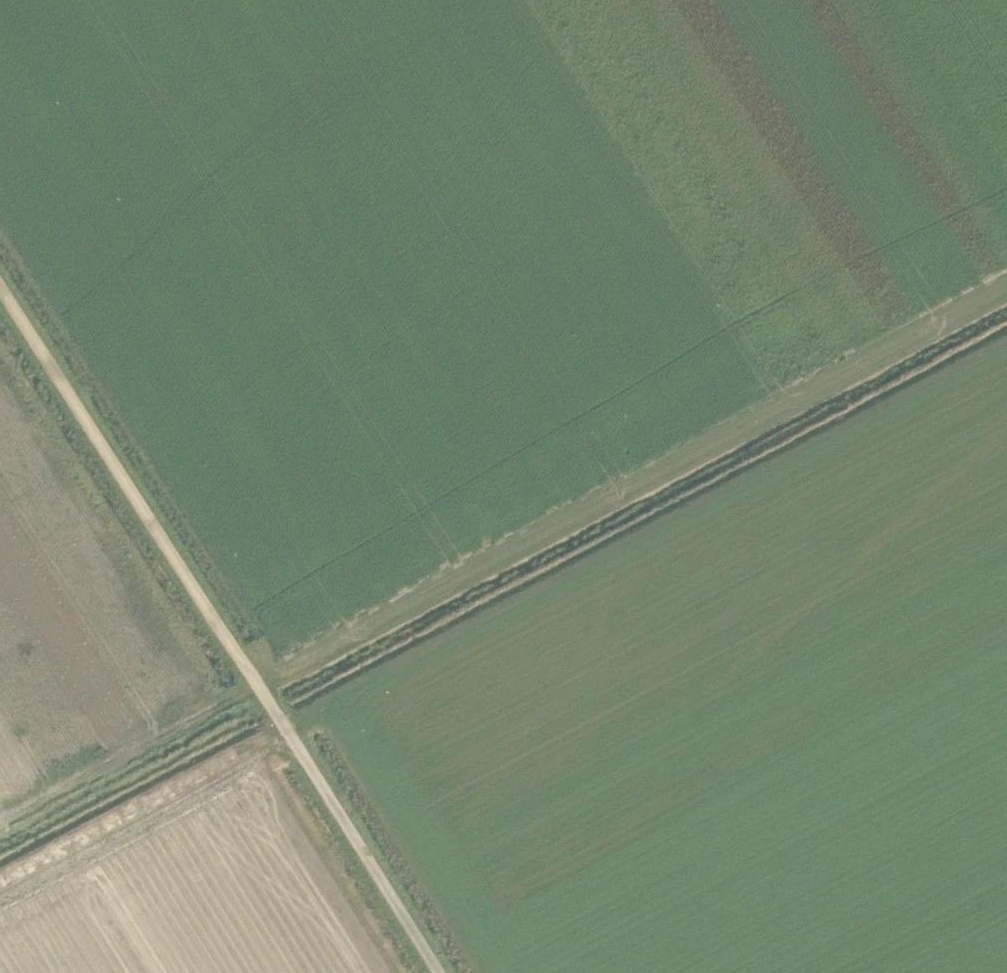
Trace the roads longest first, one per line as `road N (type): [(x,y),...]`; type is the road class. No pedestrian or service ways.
road 1 (track): [(435,972),(0,288)]

